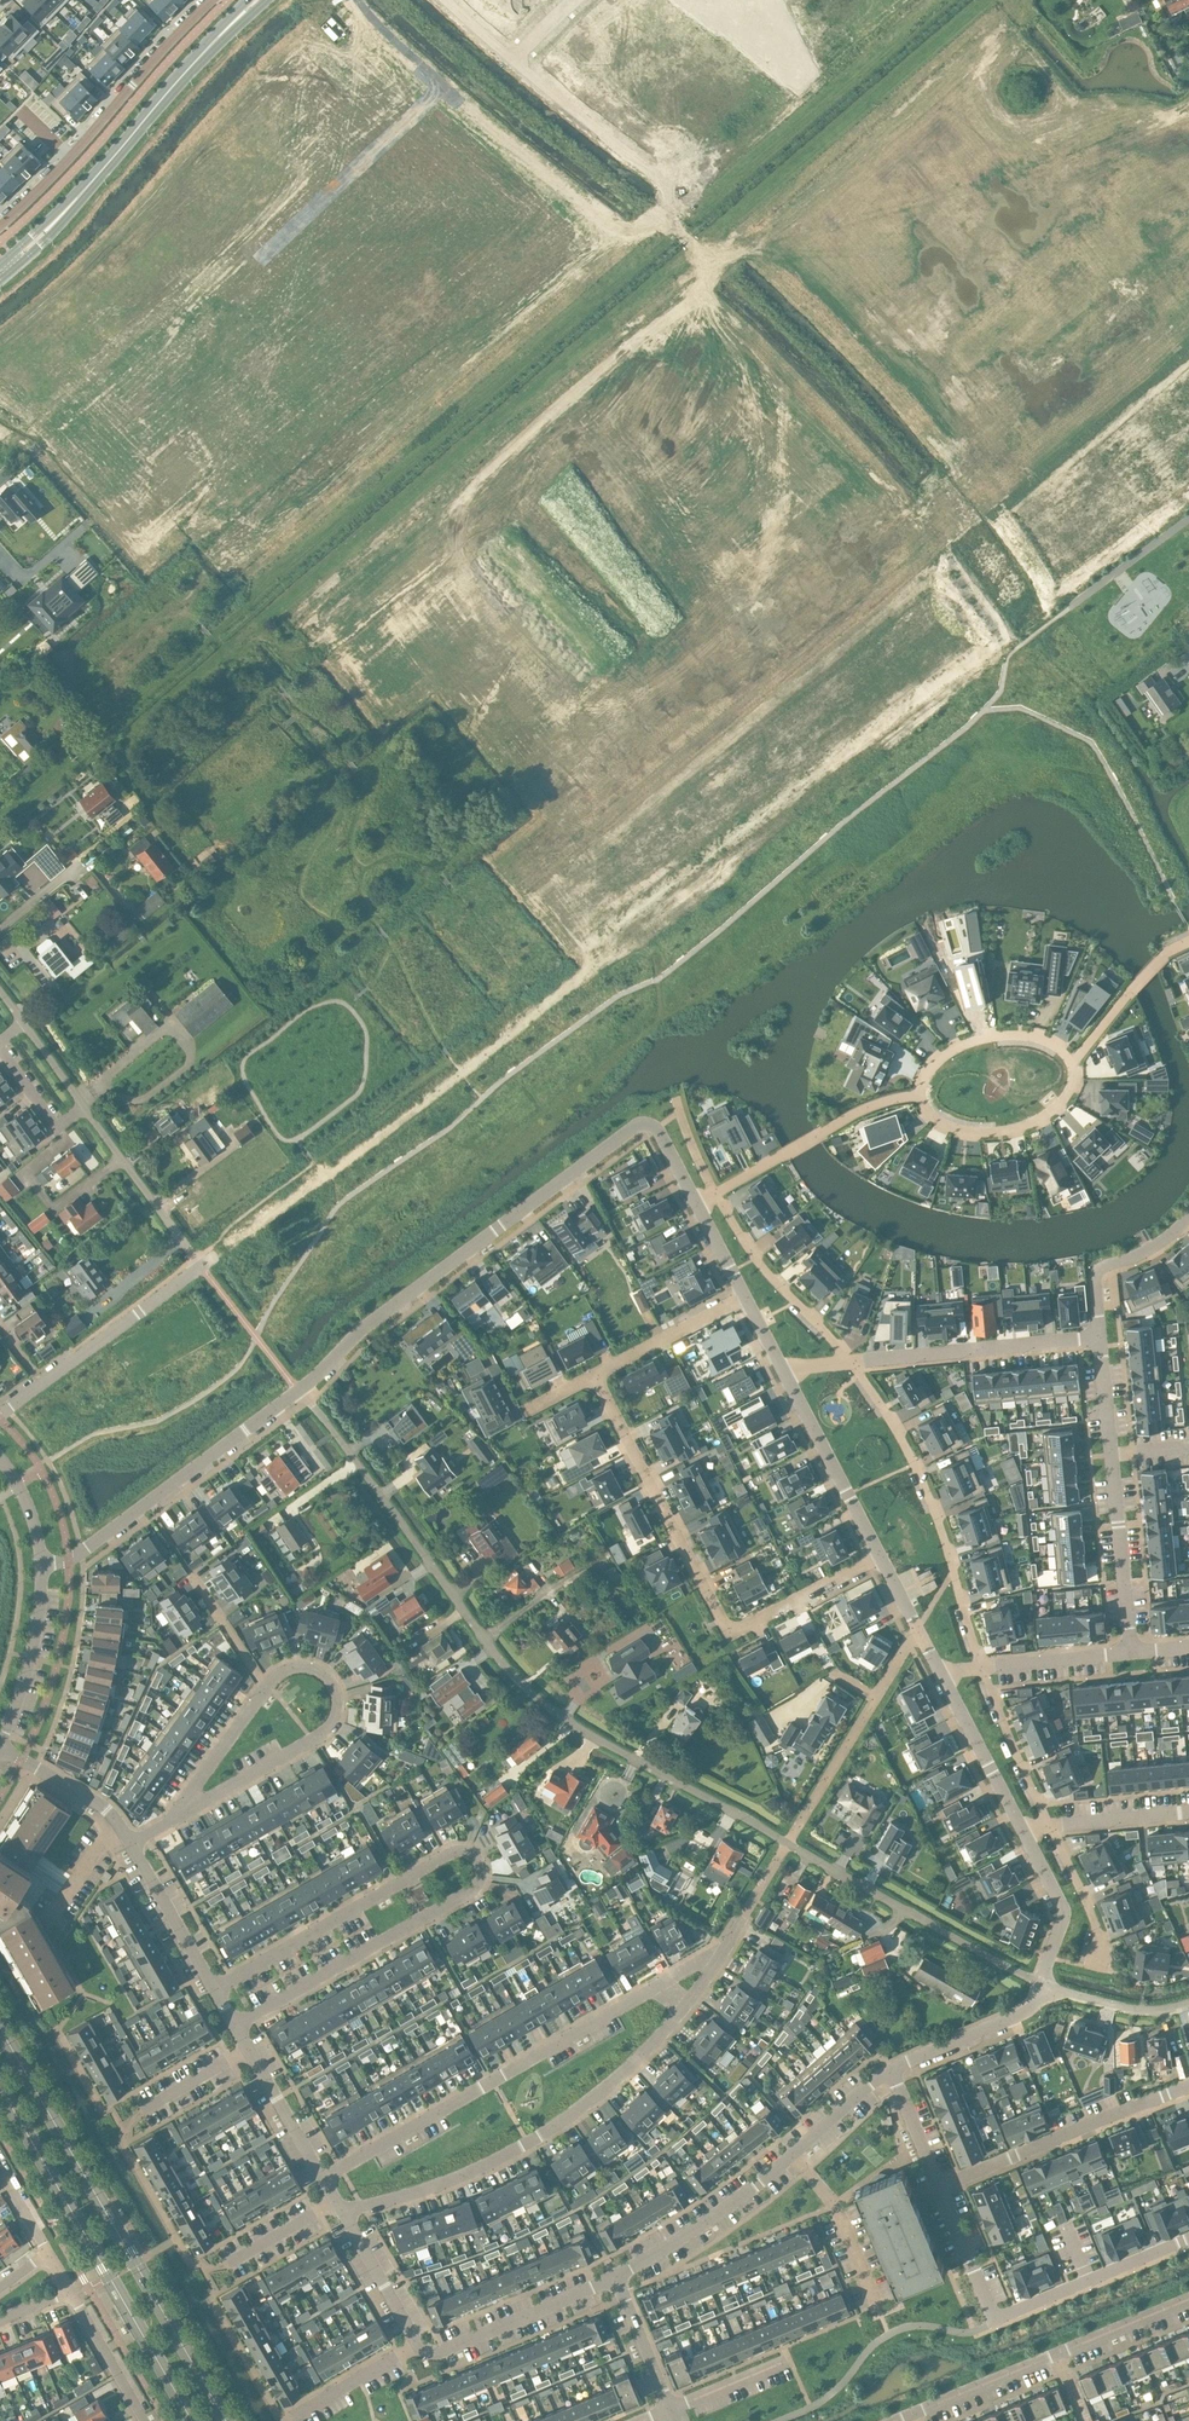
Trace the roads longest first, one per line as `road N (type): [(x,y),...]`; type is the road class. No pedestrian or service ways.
road 1 (unclassified): [(787,1843),(612,1750),(522,1688),(300,1388)]
road 2 (residential): [(595,212),(235,526),(109,375)]
road 3 (residential): [(236,2025),(478,1887),(477,1858),(451,1852),(215,1988)]
road 4 (residential): [(539,788),(378,598),(624,384)]
road 5 (unclassified): [(657,925),(203,1266)]
road 6 (residential): [(300,1388),(359,1331),(641,1122),(652,1122),(695,1204)]
road 7 (unclassified): [(998,622),(1002,643),(958,686),(657,925)]
road 8 (residential): [(953,564),(594,852)]
road 9 (residential): [(594,1376),(728,1633),(881,1558)]
road 10 (secondary): [(223,2420),(0,2031)]
road 11 (residential): [(425,68),(109,375)]
road 12 (residential): [(340,2211),(461,2176),(530,2141),(618,2079),(686,2003)]
road 13 (residential): [(662,1983),(321,2178)]
road 14 (secondary): [(0,2087),(193,2420)]
road 15 (residential): [(1188,2239),(994,2321),(939,2187)]
road 16 (residential): [(981,1667),(915,1463),(847,1362)]
road 17 (residential): [(539,788),(787,573)]
road 18 (secondary): [(11,262),(231,24)]
road 19 (residential): [(1100,1336),(1131,1653)]
road 20 (residential): [(896,2420),(1188,2300)]
road 21 (residential): [(44,1566),(109,1531),(300,1388)]
road 22 (residential): [(264,1685),(284,1669),(309,1664),(329,1676),(341,1695),(330,1734),(176,1815)]
road 23 (residential): [(209,0),(0,224)]
road 24 (residential): [(1048,584),(861,354)]
road 25 (unclassified): [(1042,1983),(787,1843)]
road 26 (residential): [(1188,2084),(939,2187)]
road 27 (residential): [(1100,1336),(847,1362)]
road 28 (residential): [(919,1628),(787,1843)]
road 29 (residential): [(624,384),(787,573)]
road 30 (residential): [(714,307),(885,488)]
road 31 (residential): [(665,220),(672,205),(662,178),(513,58)]
road 32 (residential): [(692,0),(795,82),(811,64),(771,0)]
road 33 (residential): [(920,1091),(870,1106),(715,1194)]
road 34 (residential): [(425,68),(595,212)]
road 35 (residential): [(920,1091),(948,1128),(973,1133),(1035,1126),(1070,1095),(1075,1057)]
road 36 (residential): [(847,1362),(755,1259),(715,1194)]
road 37 (residential): [(615,2281),(791,2159)]
road 38 (residential): [(784,1372),(881,1558)]
road 39 (residential): [(421,2351),(434,2354),(615,2281)]
road 40 (unclassified): [(203,1266),(82,1106)]
road 41 (residential): [(42,1383),(203,1266)]
road 42 (residential): [(0,1747),(32,1657),(44,1566)]
road 43 (residential): [(861,354),(759,254),(715,260)]
road 44 (residential): [(1075,1057),(1020,1033),(979,1035),(929,1067),(920,1091)]
road 45 (residential): [(1049,373),(1148,279),(1119,240)]
road 46 (residential): [(893,2068),(1033,2006),(1042,1983)]
road 47 (residential): [(791,2159),(834,2205),(876,2308)]
road 48 (residential): [(1188,1215),(1158,1245),(1094,1276),(1100,1336)]
road 49 (residential): [(943,1674),(1021,1829)]
road 50 (residential): [(1050,1825),(981,1667)]
road 51 (residential): [(744,1298),(594,1376)]
road 52 (residential): [(1021,1829),(1064,1914),(1042,1983)]
road 53 (residential): [(132,1843),(215,1988)]
road 54 (residential): [(1150,505),(1049,373)]
road 55 (residential): [(1049,373),(1035,352),(1119,240)]
road 56 (residential): [(1188,941),(1159,959),(1075,1057)]
road 57 (residential): [(340,2211),(421,2351)]
road 58 (residential): [(1188,134),(1162,111),(1138,109),(1073,117),(1042,135)]
road 59 (residential): [(176,1815),(264,1685)]
road 60 (residential): [(1131,1653),(981,1667)]
road 61 (residential): [(109,375),(11,262)]
road 62 (residential): [(109,375),(22,452),(0,427)]
road 63 (residential): [(421,2351),(288,2419)]
road 64 (unclassified): [(1188,2002),(1133,2007),(1042,1983)]
road 65 (residential): [(1100,1960),(1103,1941),(1050,1825)]
road 66 (residential): [(143,2420),(70,2294)]
road 67 (residential): [(252,2054),(321,2178)]
road 68 (residential): [(252,2054),(130,2126)]
road 69 (residential): [(264,1685),(188,1567)]
road 70 (residential): [(670,2410),(615,2281)]
road 71 (residential): [(1188,1811),(1050,1825)]
road 72 (residential): [(791,2159),(854,2094),(893,2068)]
road 73 (residential): [(956,255),(861,354)]
road 74 (residential): [(331,2196),(214,2266)]
road 75 (residential): [(717,1959),(787,1843)]
road 76 (residential): [(1119,240),(1042,135)]
road 77 (residential): [(787,573),(885,488)]
road 78 (residential): [(1048,584),(1150,505)]
road 79 (residential): [(939,2187),(893,2068)]
road 80 (residential): [(1027,151),(956,255)]
road 81 (residential): [(1027,151),(950,52)]
road 82 (residential): [(0,1048),(57,1123),(82,1106)]
road 83 (residential): [(670,2410),(784,2362)]
road 84 (residential): [(116,1818),(47,1920)]

